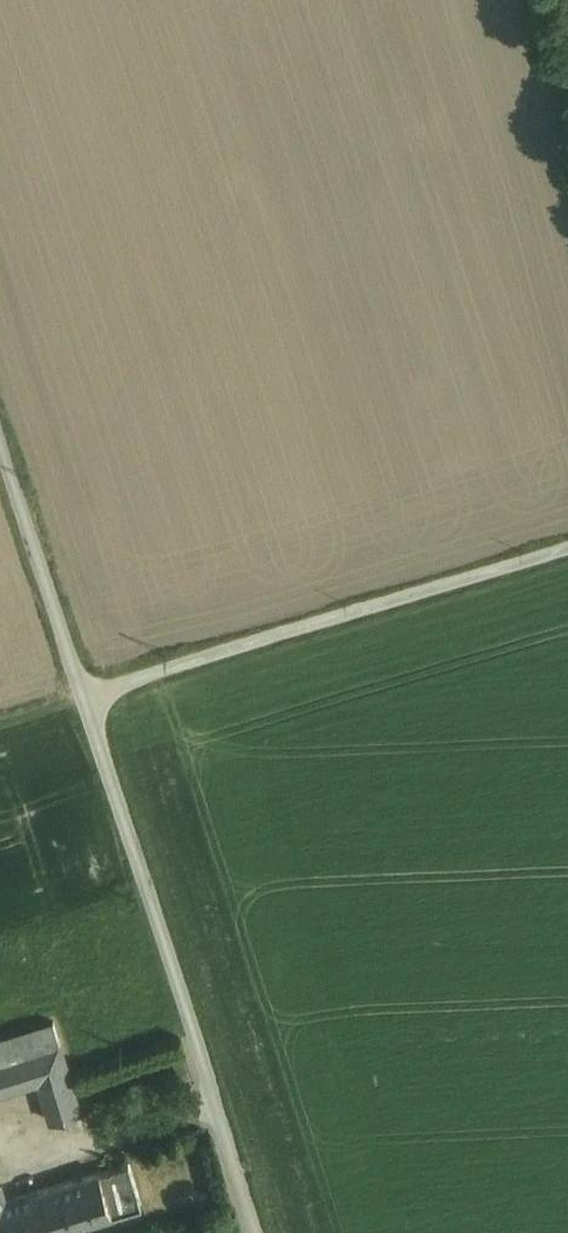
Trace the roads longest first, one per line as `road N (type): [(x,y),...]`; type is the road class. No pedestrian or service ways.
road 1 (unclassified): [(89,695),(260,1232)]
road 2 (unclassified): [(89,695),(567,551)]
road 3 (unclassified): [(0,423),(89,695)]

